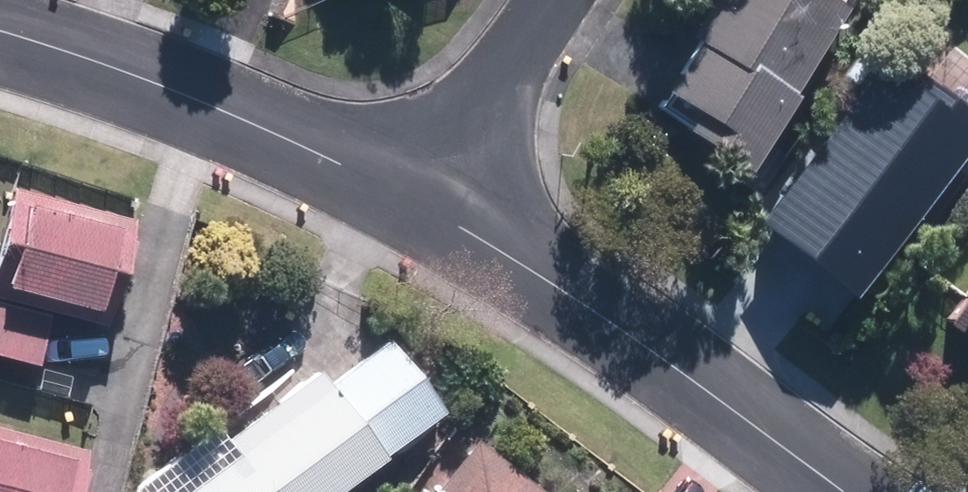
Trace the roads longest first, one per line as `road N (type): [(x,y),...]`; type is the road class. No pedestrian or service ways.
road 1 (residential): [(420,204),(841,491)]
road 2 (residential): [(0,34),(138,74),(420,204)]
road 3 (residential): [(555,0),(420,204)]

